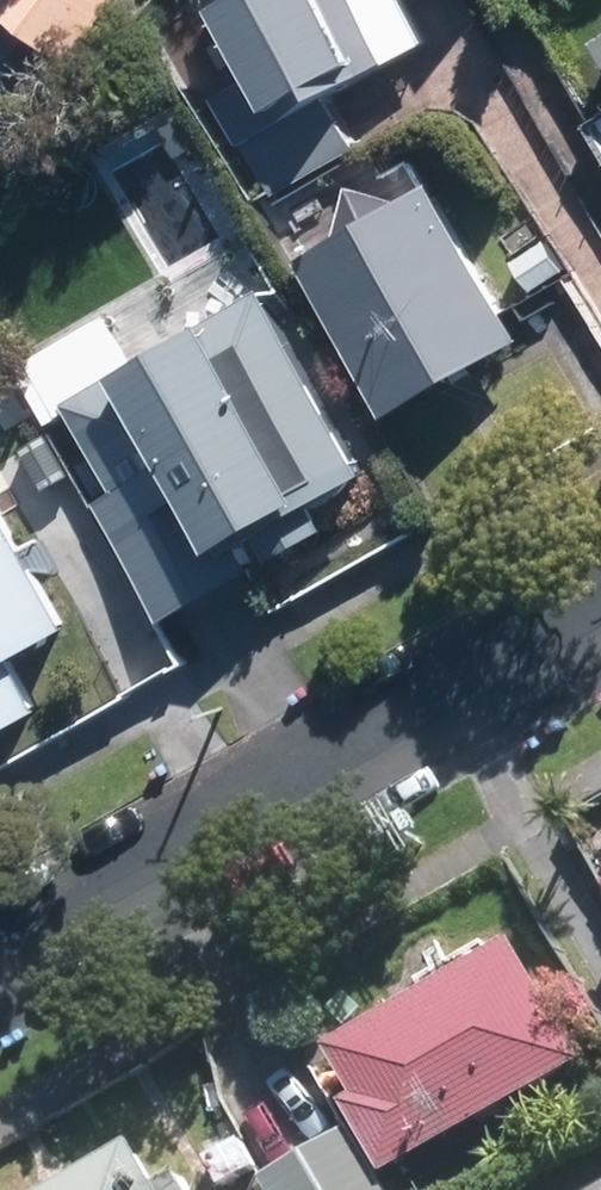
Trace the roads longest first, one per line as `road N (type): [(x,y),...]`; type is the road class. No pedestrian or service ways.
road 1 (residential): [(0,963),(600,612)]

